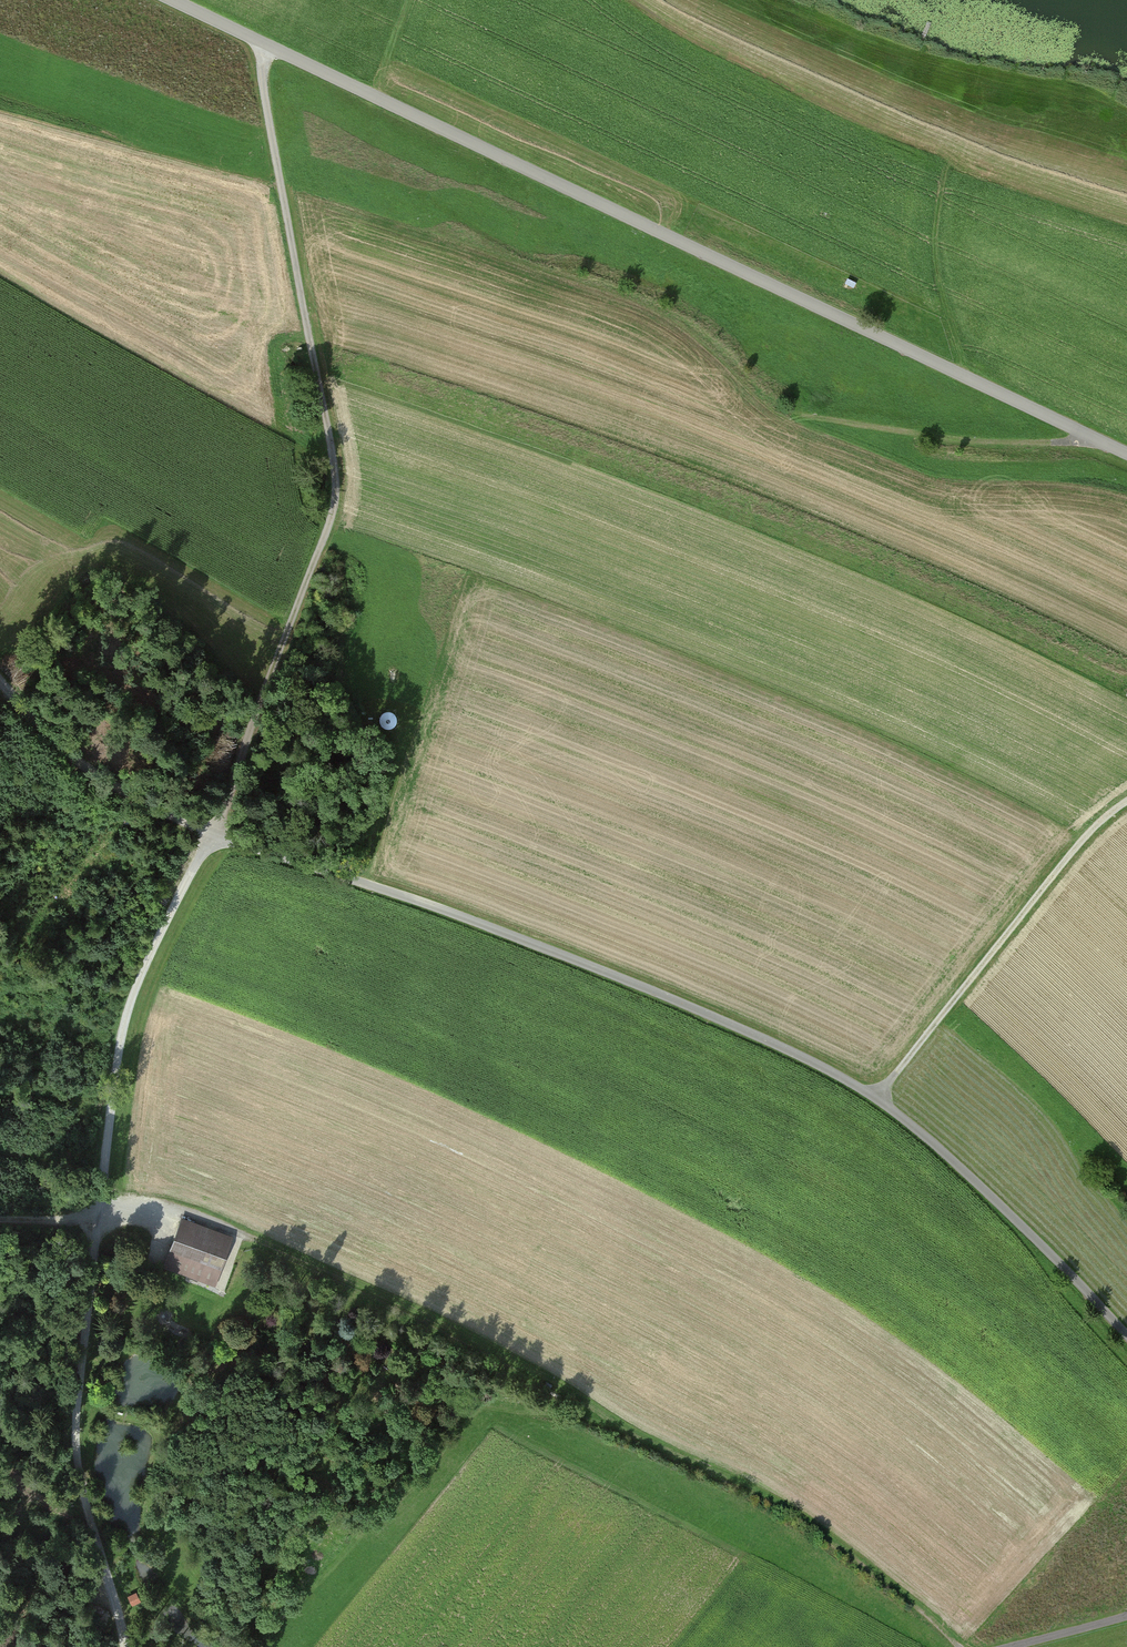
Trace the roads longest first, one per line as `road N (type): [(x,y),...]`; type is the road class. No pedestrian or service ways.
road 1 (track): [(123,1646),(80,1483),(75,1424),(115,1051),(146,954),(215,832),(340,492),(261,67),(265,44)]
road 2 (unclassified): [(1126,1336),(1032,1234),(882,1098),(639,986),(215,832),(95,778),(19,700)]
road 3 (unclassified): [(1126,455),(173,0)]
road 4 (track): [(958,1646),(787,1509),(449,1329),(260,1241),(182,1212),(98,1194)]
road 5 (track): [(882,1098),(1085,838),(1126,802)]
road 6 (track): [(789,414),(999,444),(1099,441)]

